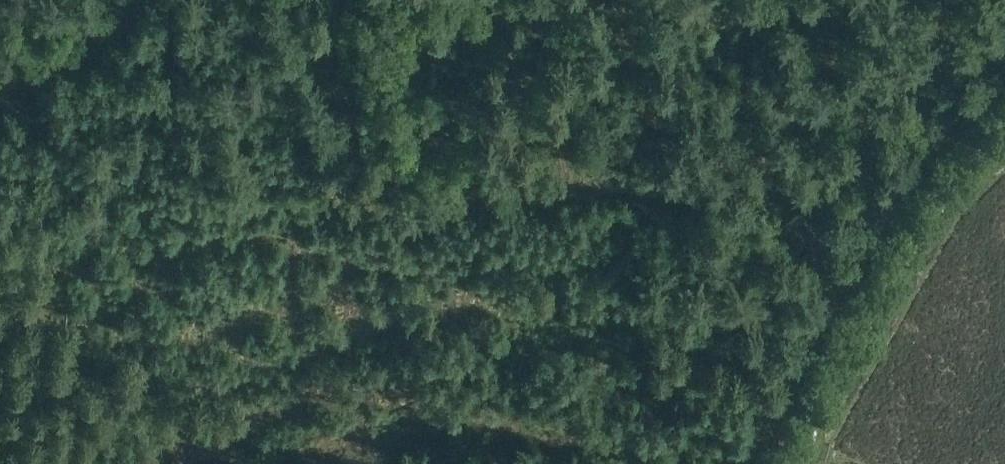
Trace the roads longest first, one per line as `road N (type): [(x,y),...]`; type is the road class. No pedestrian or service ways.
road 1 (track): [(745,463),(1004,49)]

